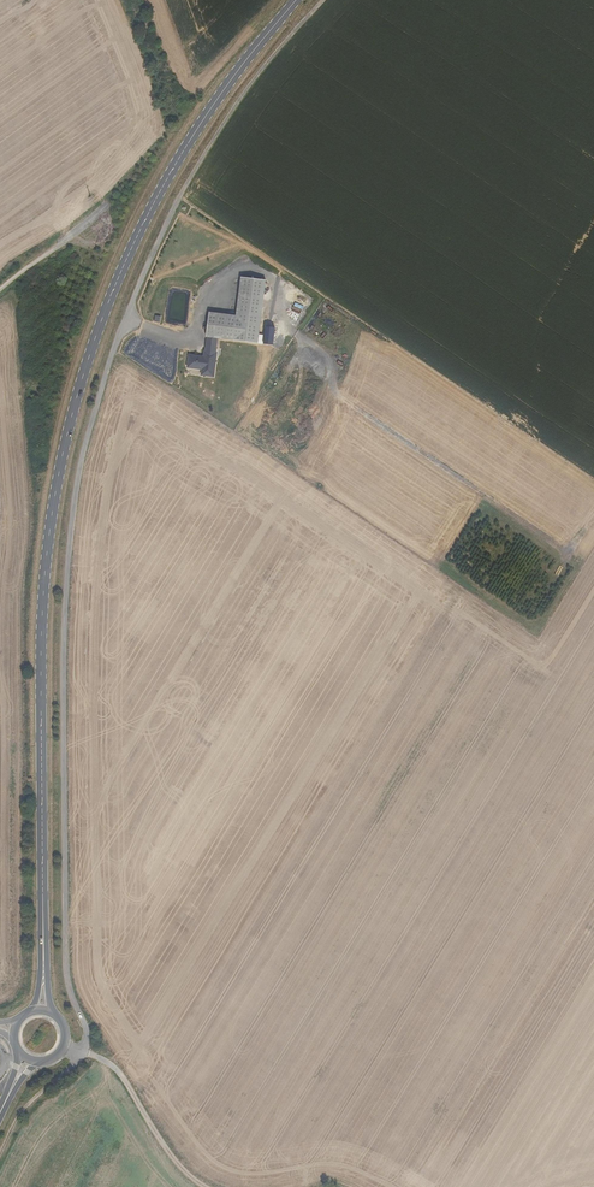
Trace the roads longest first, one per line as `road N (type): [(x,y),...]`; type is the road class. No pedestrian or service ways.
road 1 (track): [(323,0),(221,127),(168,219),(96,405),(73,505),(62,642),(65,953),(86,1040),(76,1064),(17,1119),(0,1156)]
road 2 (tertiary): [(296,0),(214,103),(149,212),(98,331),(69,425),(43,598),(43,972)]
road 3 (track): [(204,1186),(179,1167),(109,1064),(62,1045)]
road 4 (unclassified): [(103,210),(0,291)]

